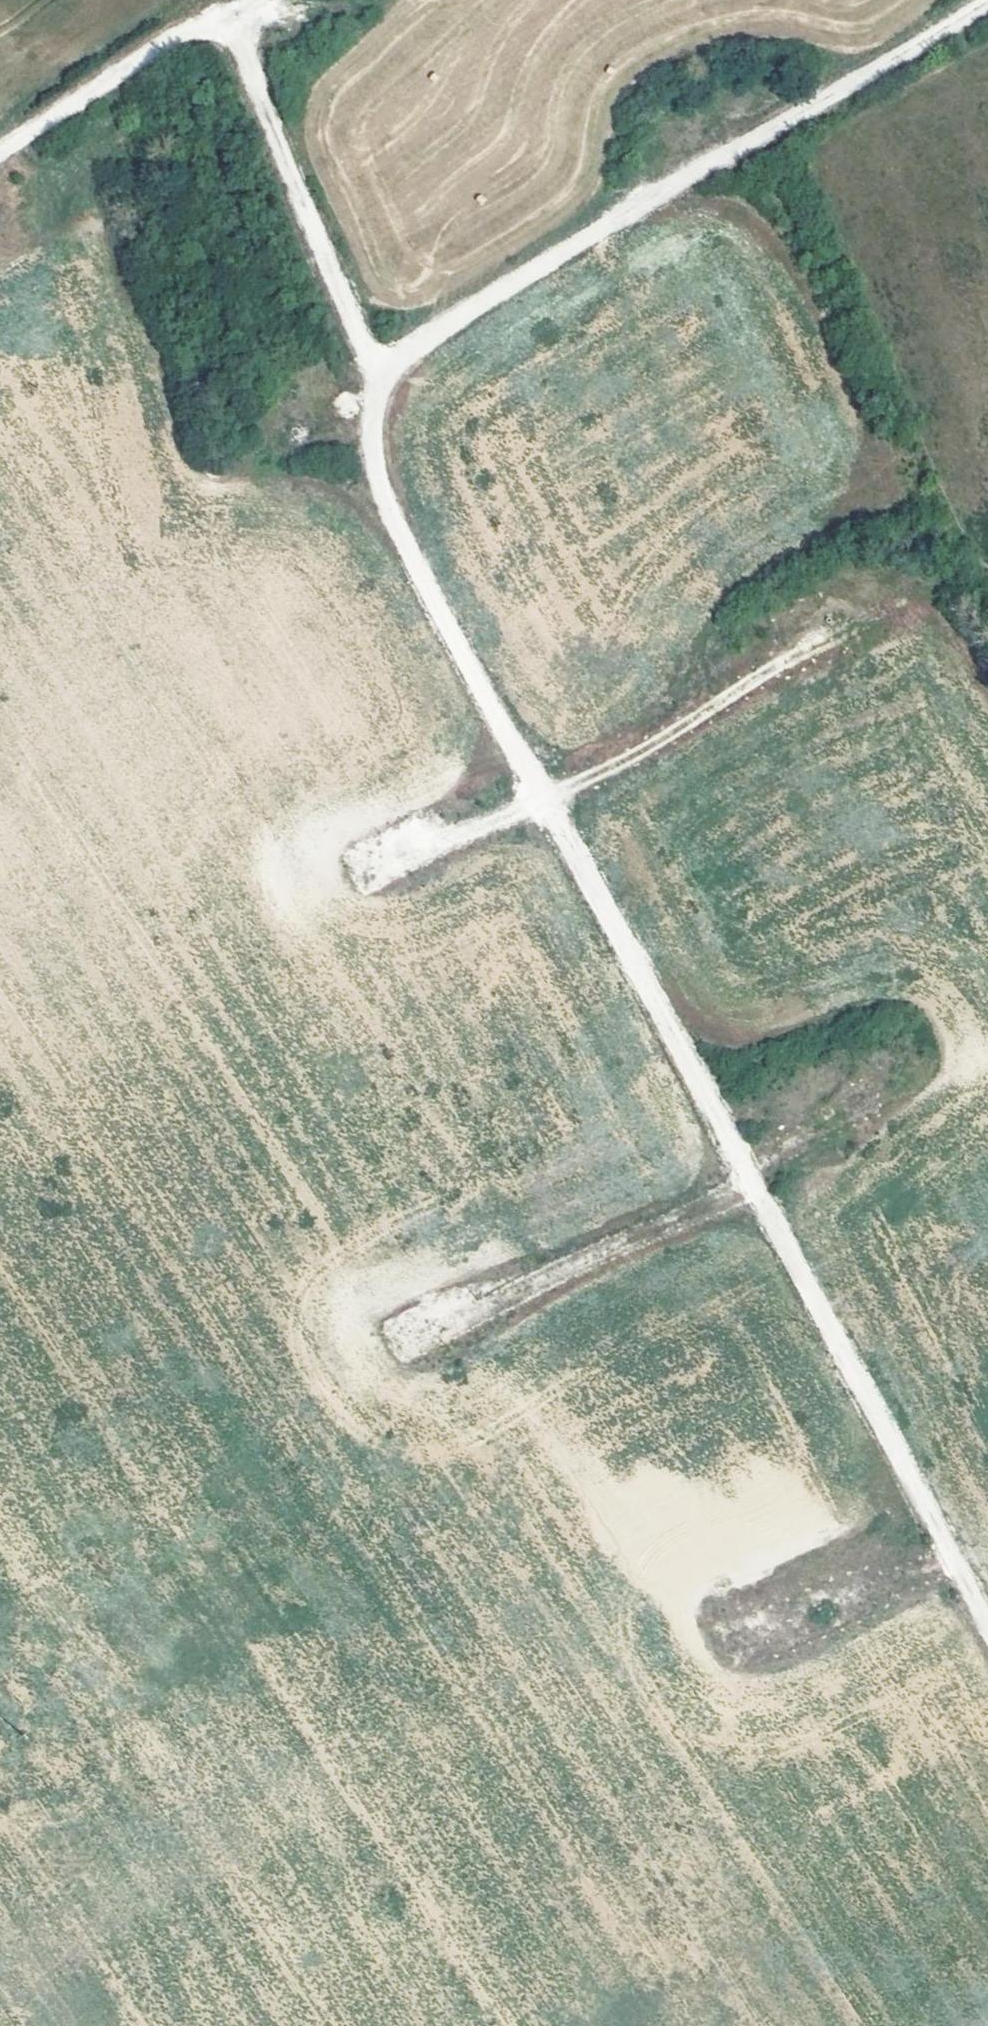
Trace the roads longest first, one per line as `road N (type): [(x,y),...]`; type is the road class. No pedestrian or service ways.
road 1 (track): [(987,12),(407,361),(371,421),(379,512),(764,1195),(987,1616)]
road 2 (track): [(254,0),(217,24),(390,389)]
road 3 (track): [(217,24),(0,161)]

